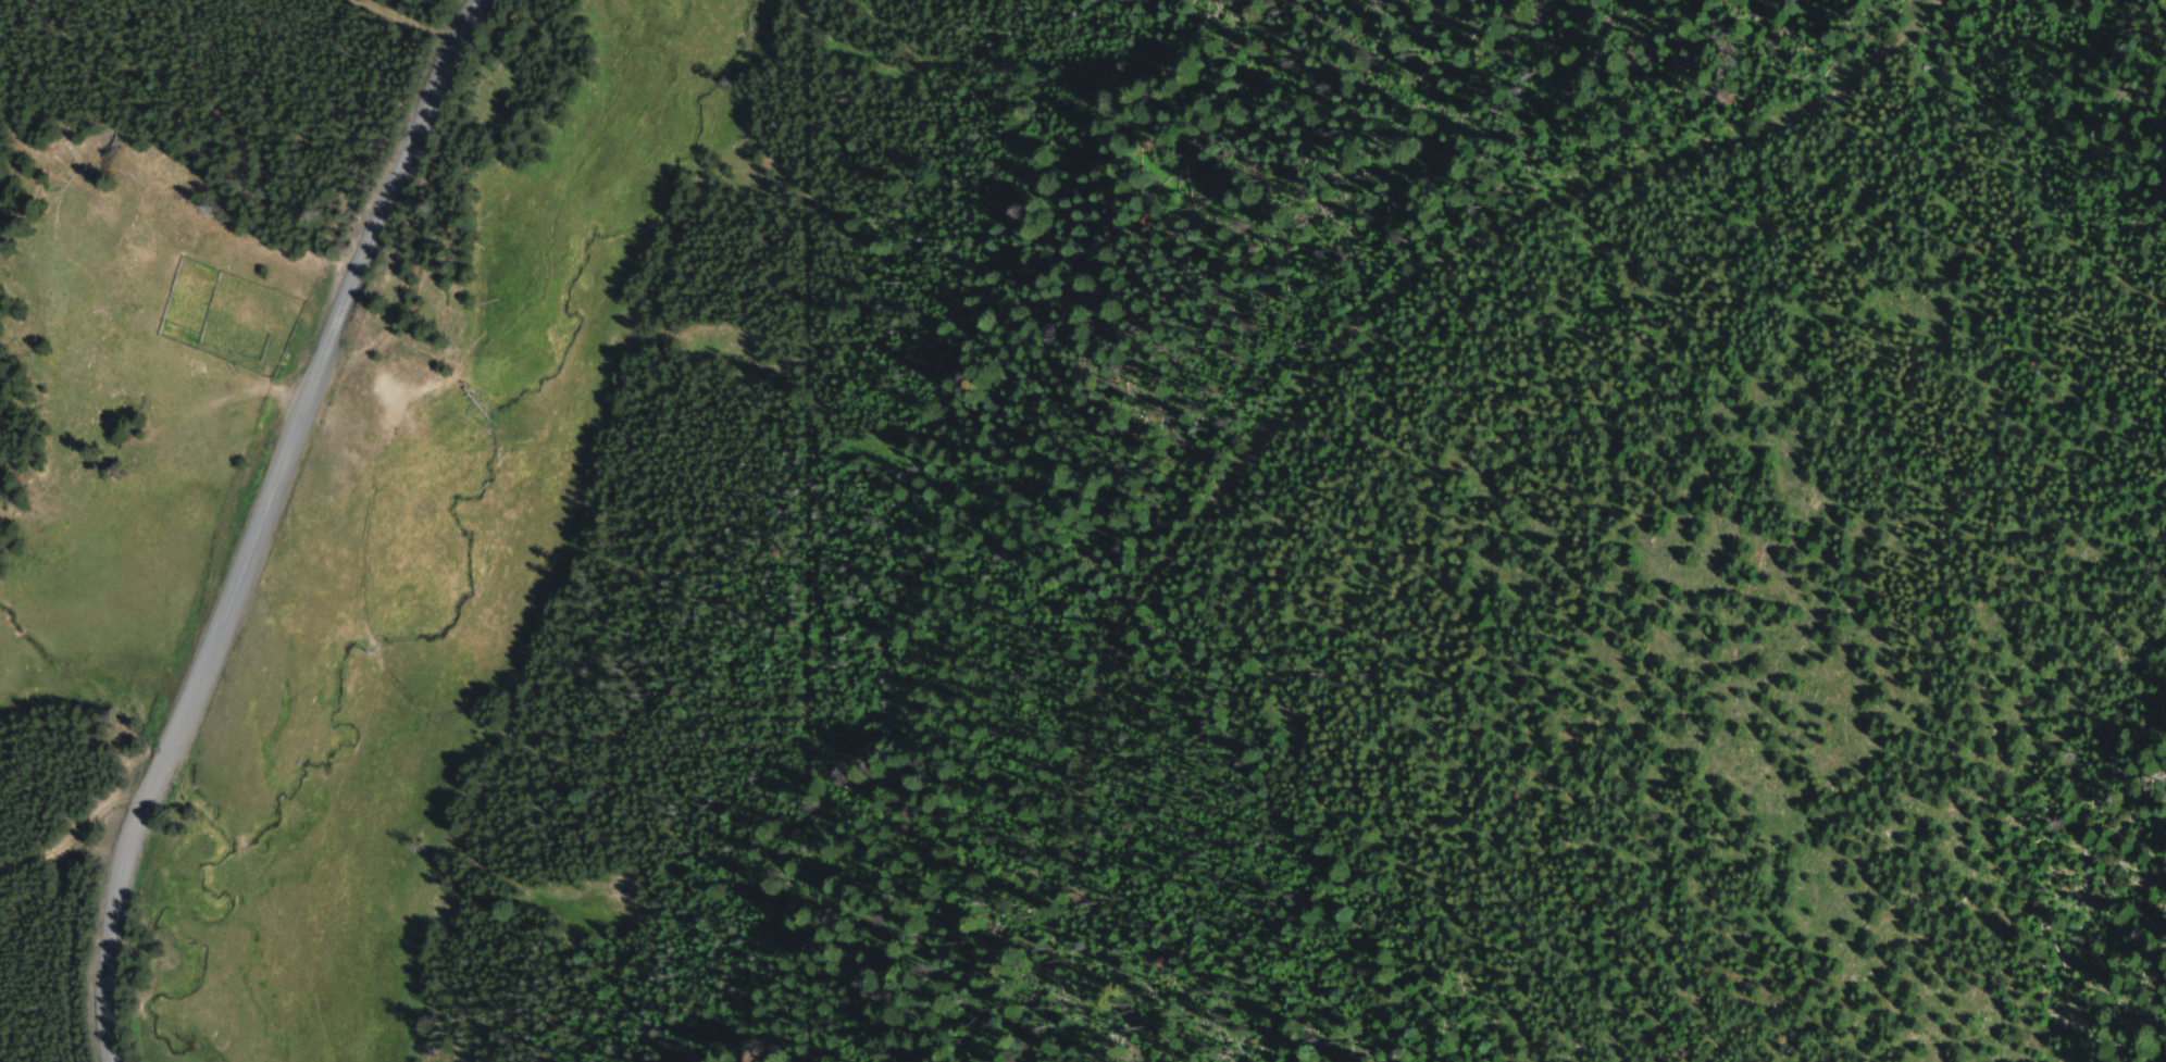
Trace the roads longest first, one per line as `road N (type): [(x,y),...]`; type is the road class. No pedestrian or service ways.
road 1 (tertiary): [(116,1061),(120,895),(351,278),(481,0)]

